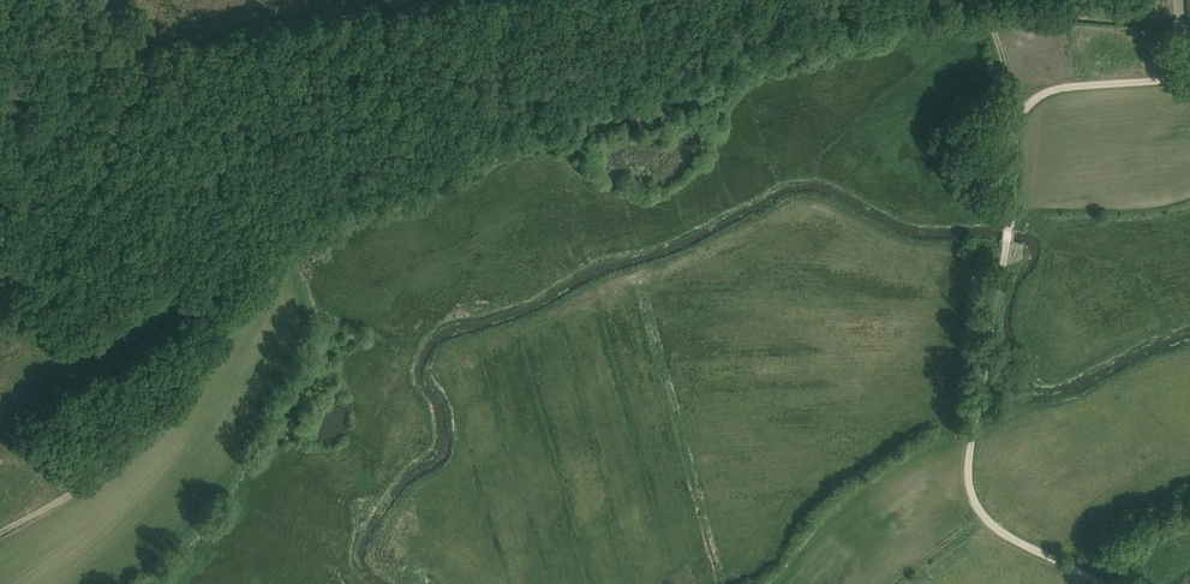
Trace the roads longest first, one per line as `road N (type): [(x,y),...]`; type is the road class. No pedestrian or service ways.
road 1 (track): [(928,0),(746,46),(533,122),(326,220),(281,251)]
road 2 (track): [(1104,583),(999,531),(970,492),(970,445),(1009,227),(1012,137),(1008,72),(975,0)]
road 3 (track): [(0,529),(87,482),(154,423),(208,364),(281,251)]
road 4 (track): [(1011,103),(1067,86),(1189,75)]

